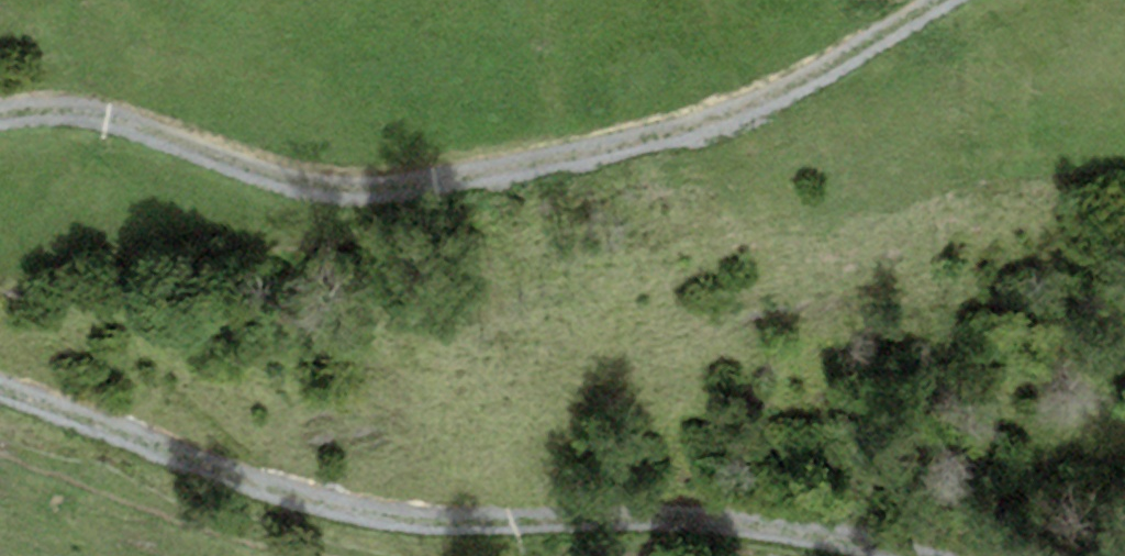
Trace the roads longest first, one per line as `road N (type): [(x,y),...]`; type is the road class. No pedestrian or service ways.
road 1 (track): [(979,0),(759,120),(402,195),(335,197),(99,126),(0,129)]
road 2 (track): [(0,396),(315,509),(384,522),(696,520),(892,555)]

